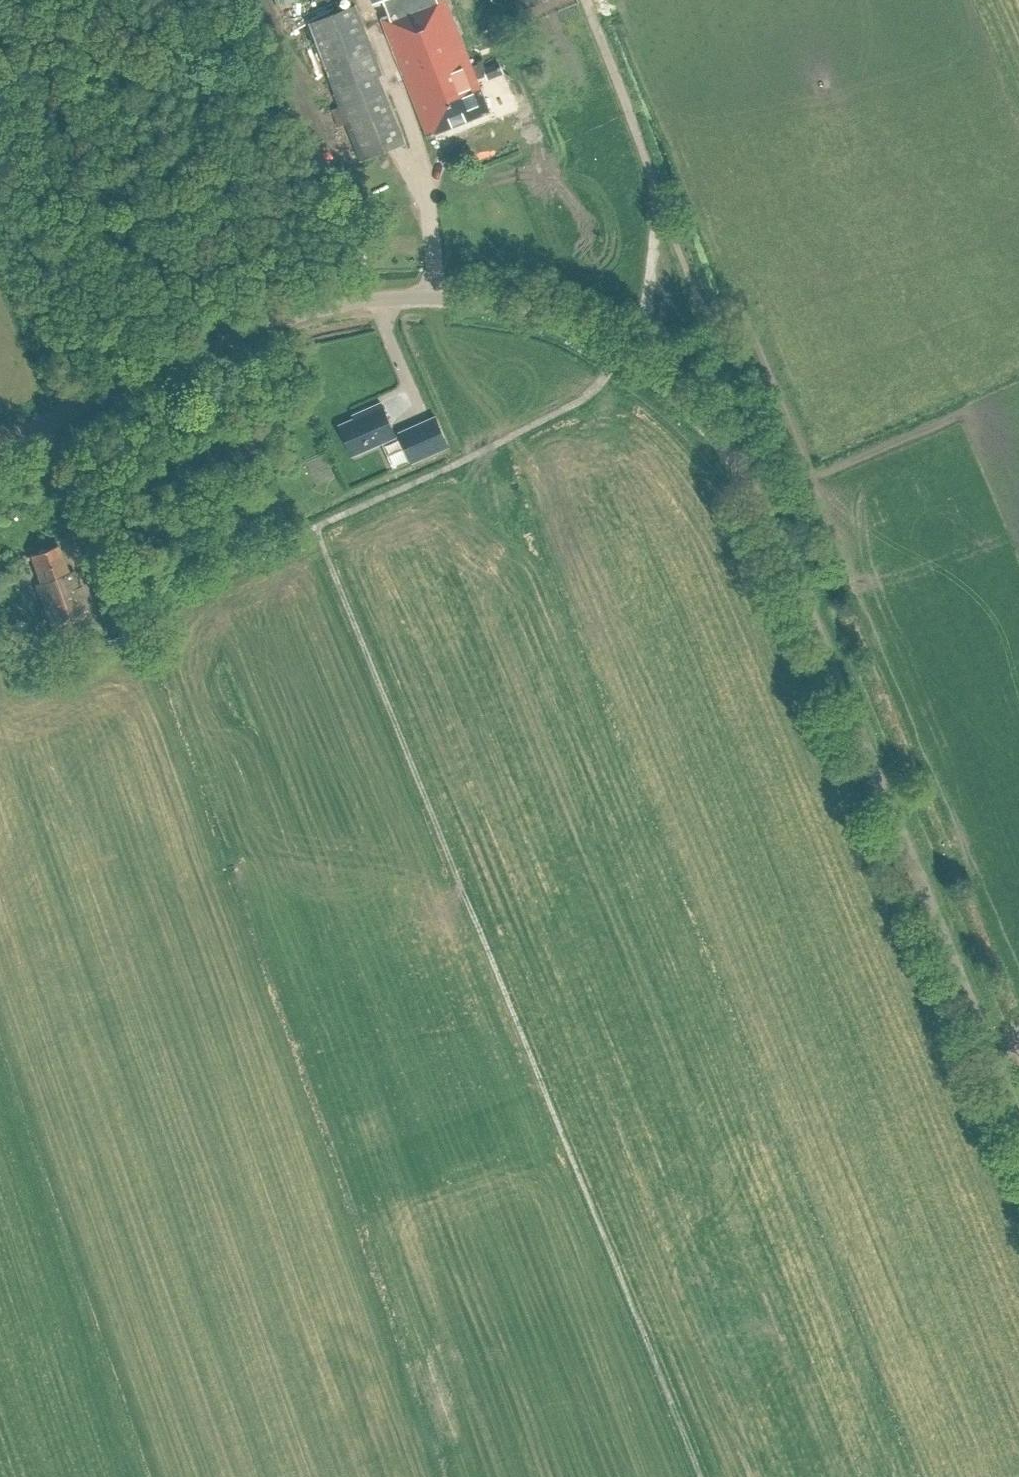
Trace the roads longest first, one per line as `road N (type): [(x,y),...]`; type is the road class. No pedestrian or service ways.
road 1 (unclassified): [(1018,1128),(763,507),(700,420),(606,345),(558,320),(494,303),(350,303),(234,337),(0,443)]
road 2 (track): [(618,354),(566,411),(320,523),(705,1476)]
road 3 (track): [(618,354),(646,302),(654,195),(586,0)]
road 4 (track): [(267,0),(340,189),(420,162)]

